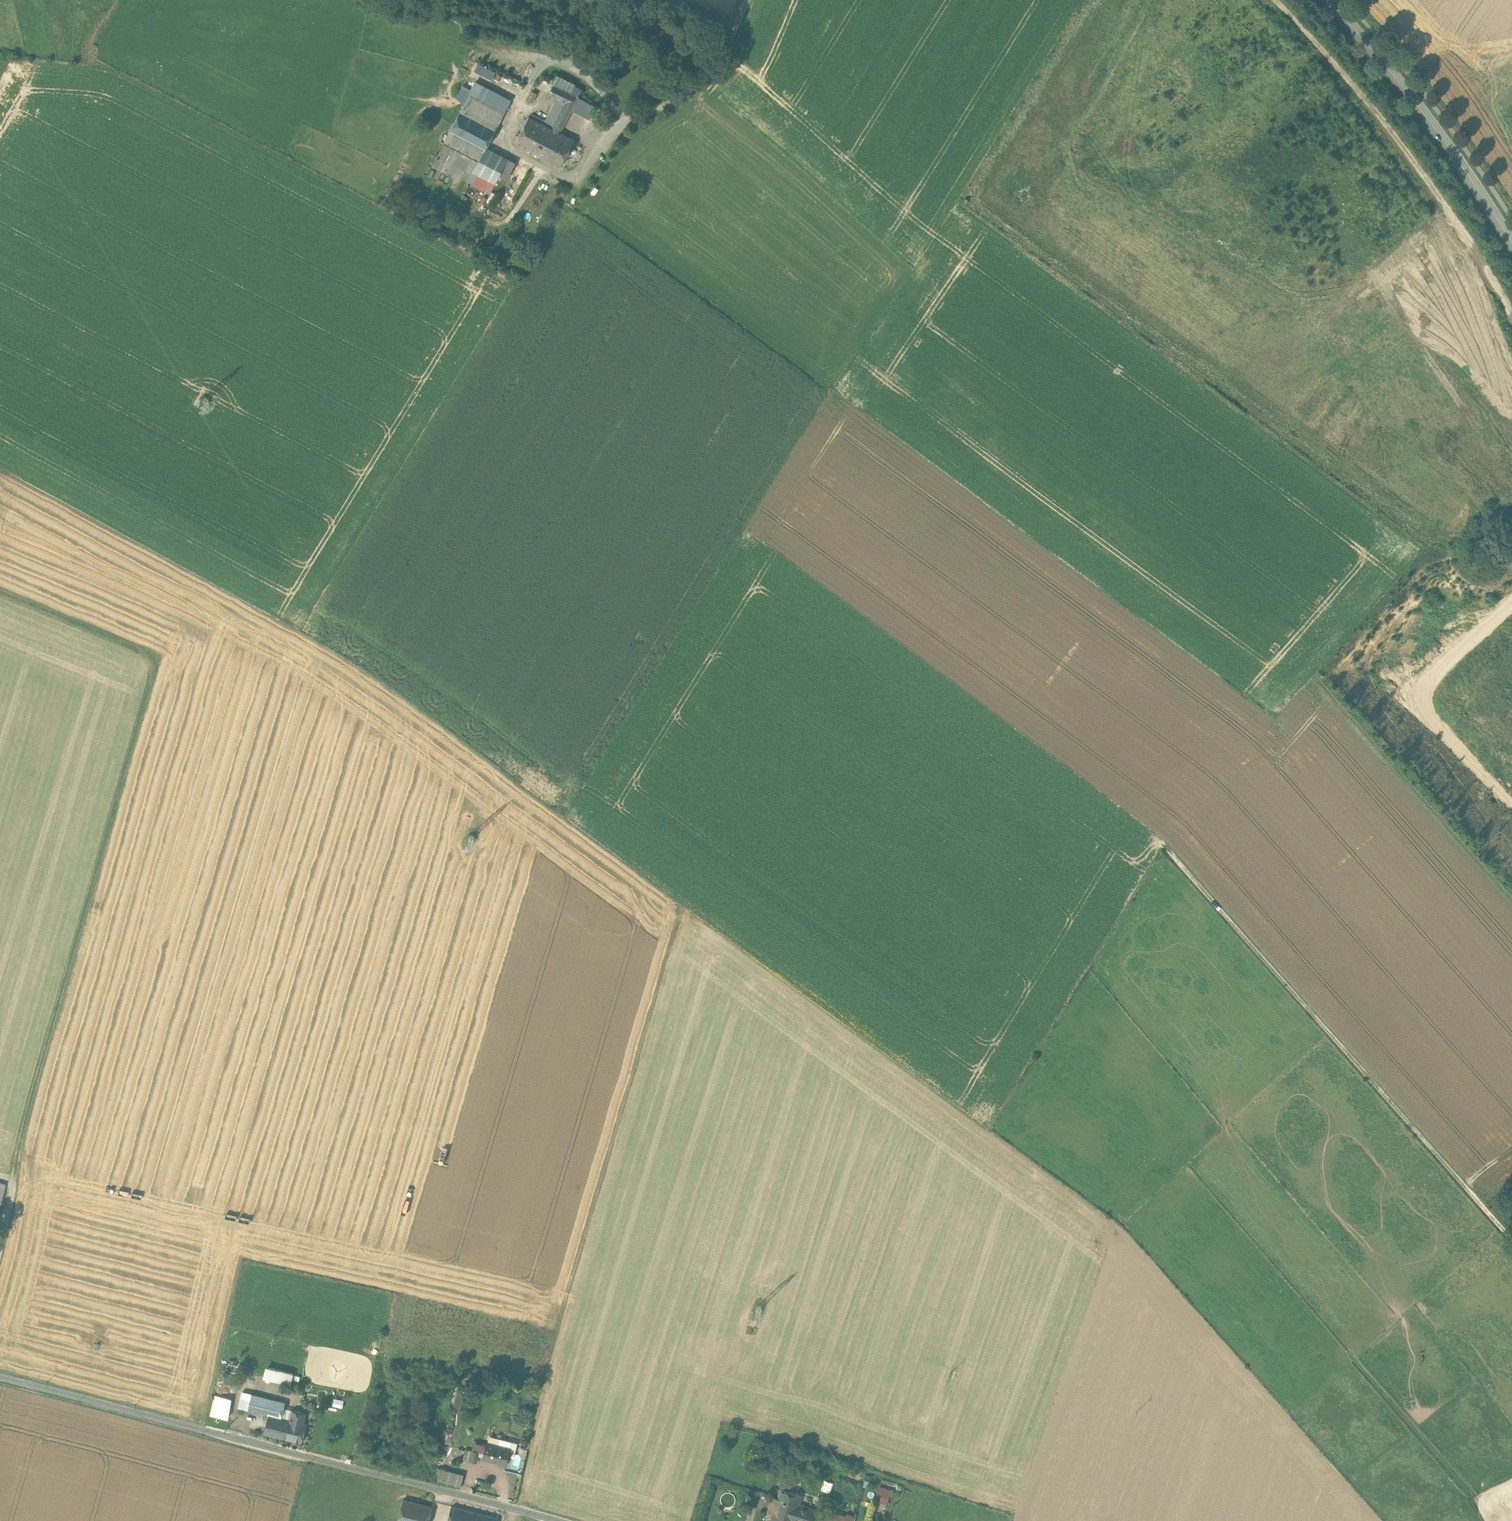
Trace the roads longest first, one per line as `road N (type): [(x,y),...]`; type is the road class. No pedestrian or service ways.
road 1 (track): [(0,588),(138,647),(156,675),(0,1238)]
road 2 (unclassified): [(0,1376),(556,1520)]
road 3 (track): [(1511,1239),(1164,848)]
road 4 (track): [(749,0),(698,87),(631,124),(582,180),(569,181),(504,148),(523,98),(548,63),(590,81)]
road 5 (secondary): [(1511,243),(1448,147),(1329,0)]

